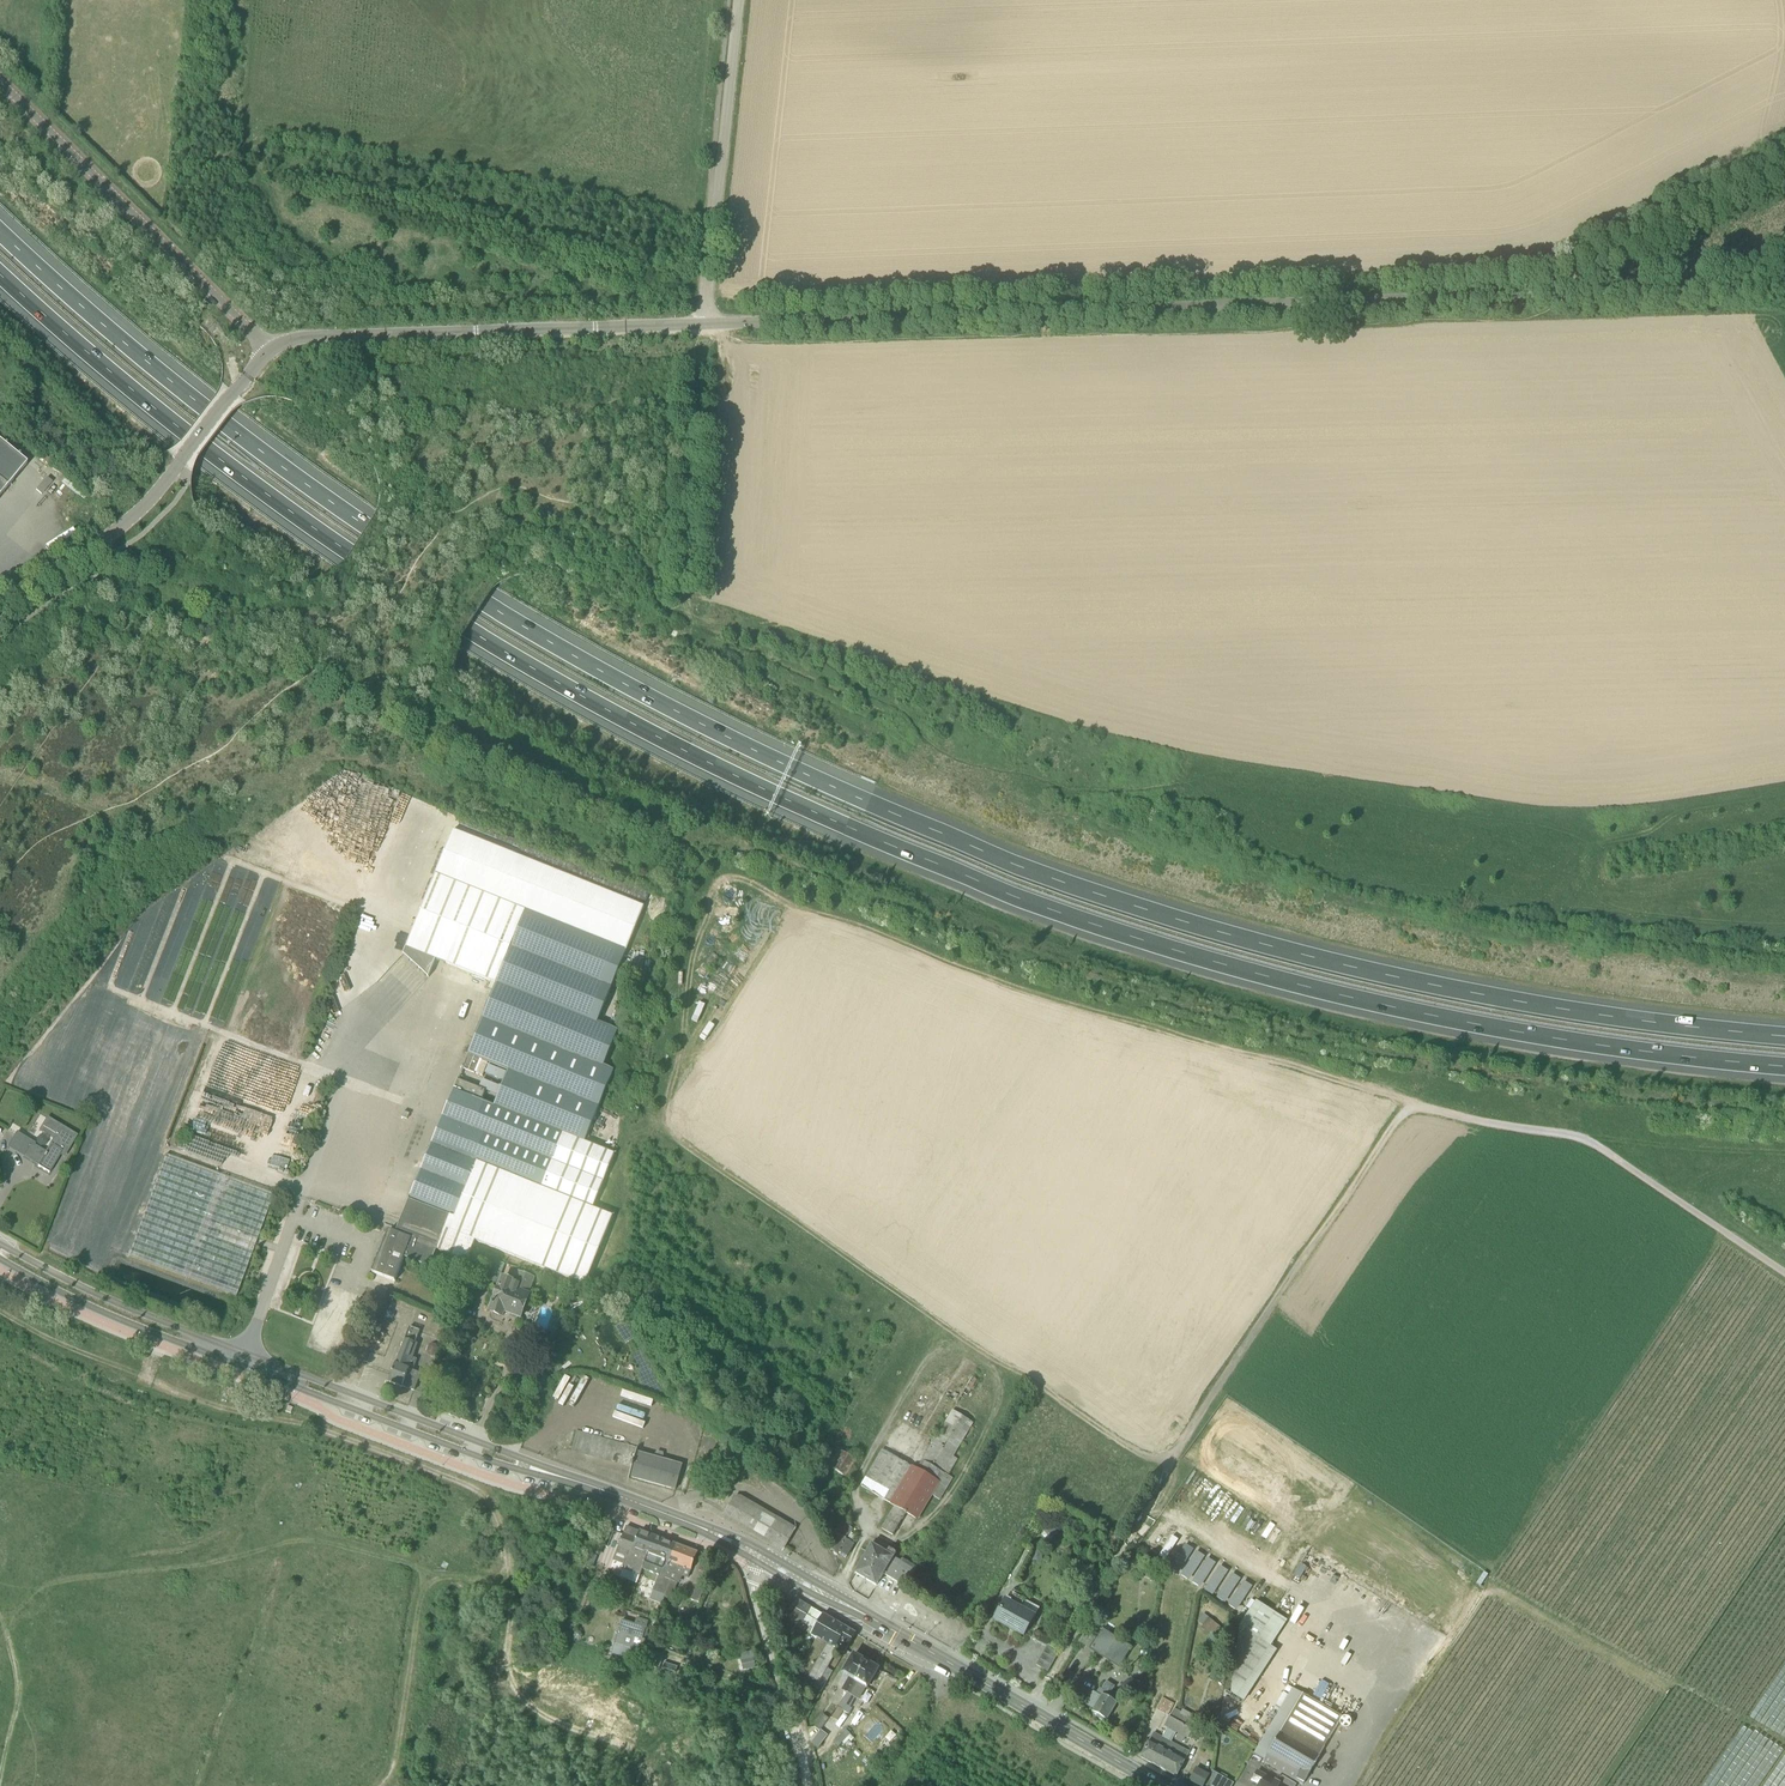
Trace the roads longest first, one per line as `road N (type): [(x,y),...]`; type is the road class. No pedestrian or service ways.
road 1 (motorway): [(1784,1035),(1549,1007),(1272,943),(1015,862),(791,768),(548,641),(367,527),(163,375),(0,231)]
road 2 (motorway): [(0,274),(141,398),(350,554),(555,681),(834,820),(997,888),(1268,973),(1518,1032),(1784,1065)]
road 3 (track): [(1784,790),(1649,812),(1619,835),(1160,787),(1075,793),(935,756),(902,711),(829,664),(771,638),(662,610),(642,555),(591,519),(512,486),(472,505),(418,566),(360,609),(329,620),(273,614)]
road 4 (track): [(951,1330),(664,1123),(709,885),(718,875),(1004,988),(1408,1098),(1406,1107)]
road 5 (secondary): [(1160,1785),(757,1558),(164,1330),(0,1253)]
road 6 (track): [(1784,1274),(1586,1139),(1406,1107),(1169,1462),(1033,1712)]
road 7 (unclassified): [(704,323),(1571,291)]
road 8 (track): [(164,1330),(147,1373),(152,1387),(345,1433),(452,1474),(496,1515),(507,1569),(480,1583),(437,1581),(421,1597),(400,1744),(382,1785)]
road 9 (unclassified): [(269,351),(292,339),(704,323)]
road 10 (unclassified): [(0,83),(269,351)]
road 11 (unclassified): [(0,606),(149,502),(269,351)]
road 12 (track): [(889,1427),(951,1330),(1166,1467)]
road 13 (unclassified): [(738,0),(704,323)]
road 14 (track): [(643,1779),(641,1753),(537,1712),(521,1696),(509,1660),(507,1569)]
road 15 (unclassified): [(1571,291),(1570,284),(1784,176)]
road 16 (track): [(741,1562),(806,1785)]
road 17 (unclassified): [(1571,291),(1784,285)]

